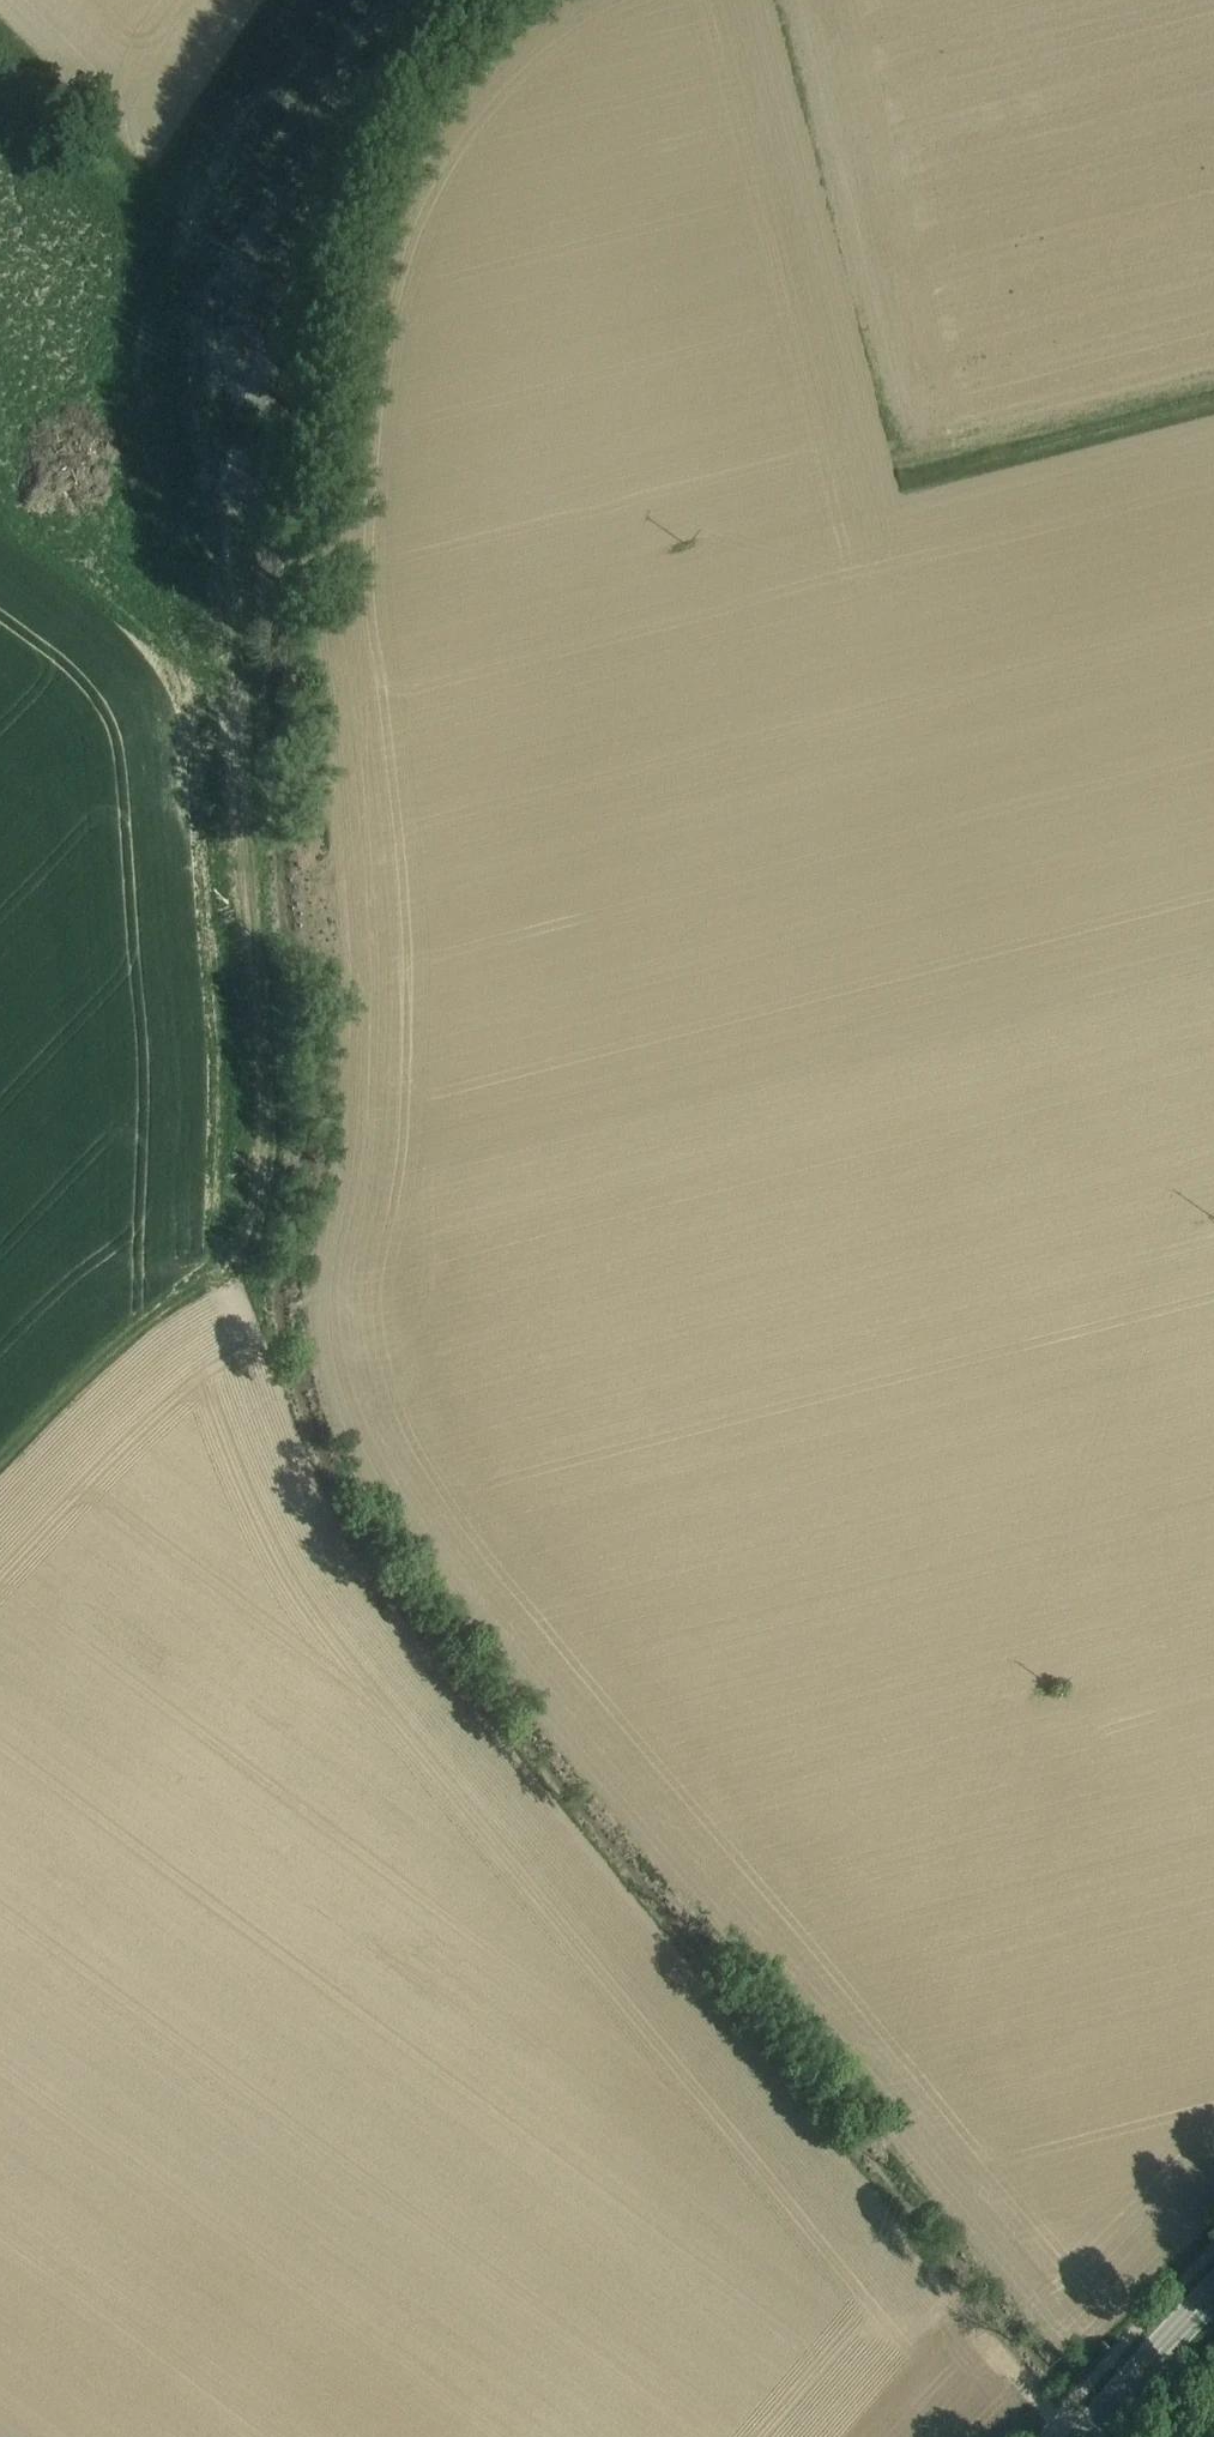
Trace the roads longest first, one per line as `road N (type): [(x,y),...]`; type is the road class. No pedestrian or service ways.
road 1 (tertiary): [(1092,2436),(1213,2301)]

